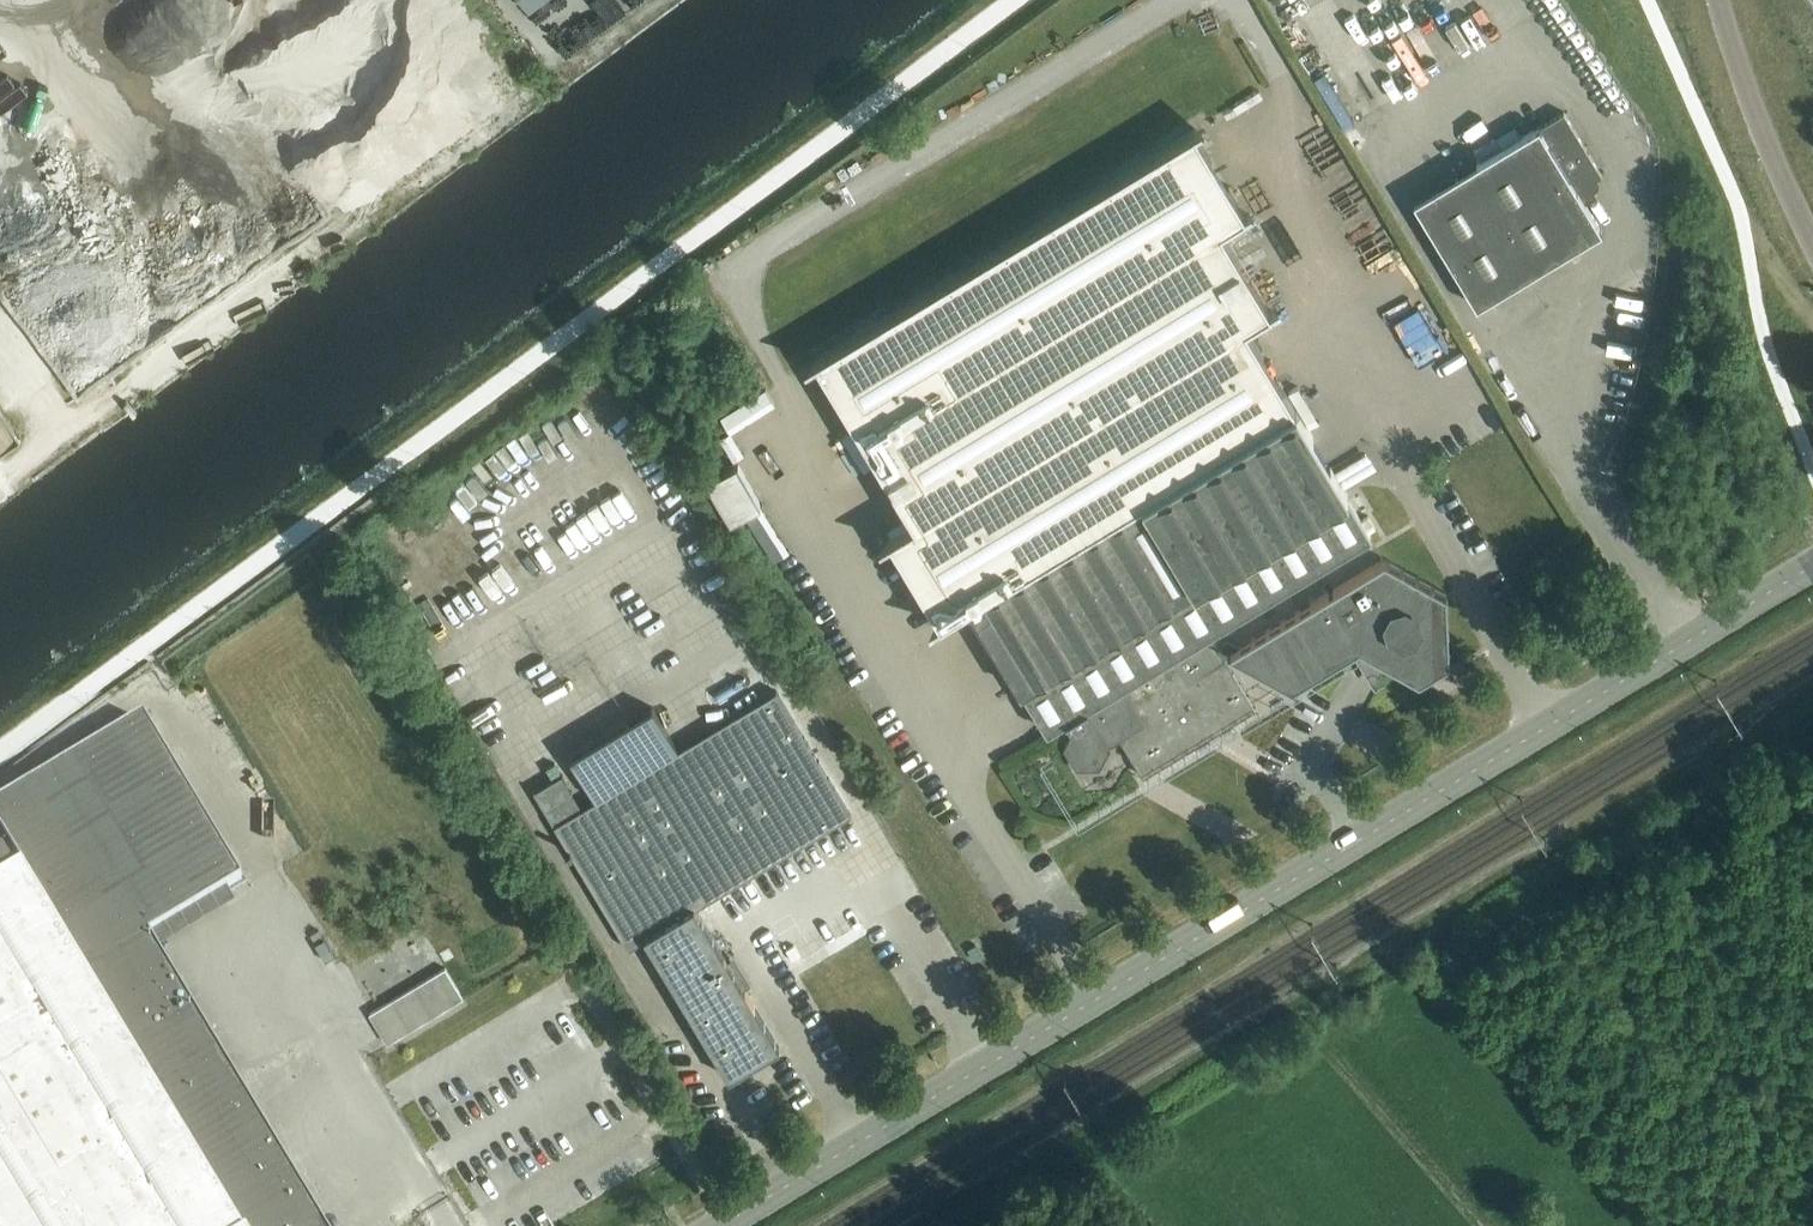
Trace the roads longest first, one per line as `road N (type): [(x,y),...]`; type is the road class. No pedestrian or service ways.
road 1 (unclassified): [(1812,570),(731,1225)]
road 2 (secondary): [(1721,0),(1812,240)]

